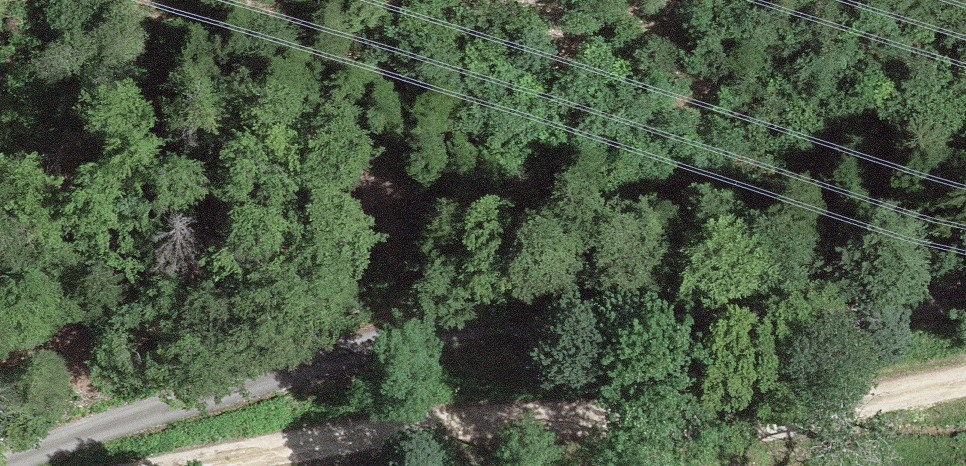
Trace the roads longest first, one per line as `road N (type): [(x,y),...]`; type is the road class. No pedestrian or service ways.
road 1 (residential): [(965,293),(791,326),(536,323),(434,331),(338,354),(4,465)]
road 2 (track): [(208,465),(414,424),(772,428),(965,390)]

